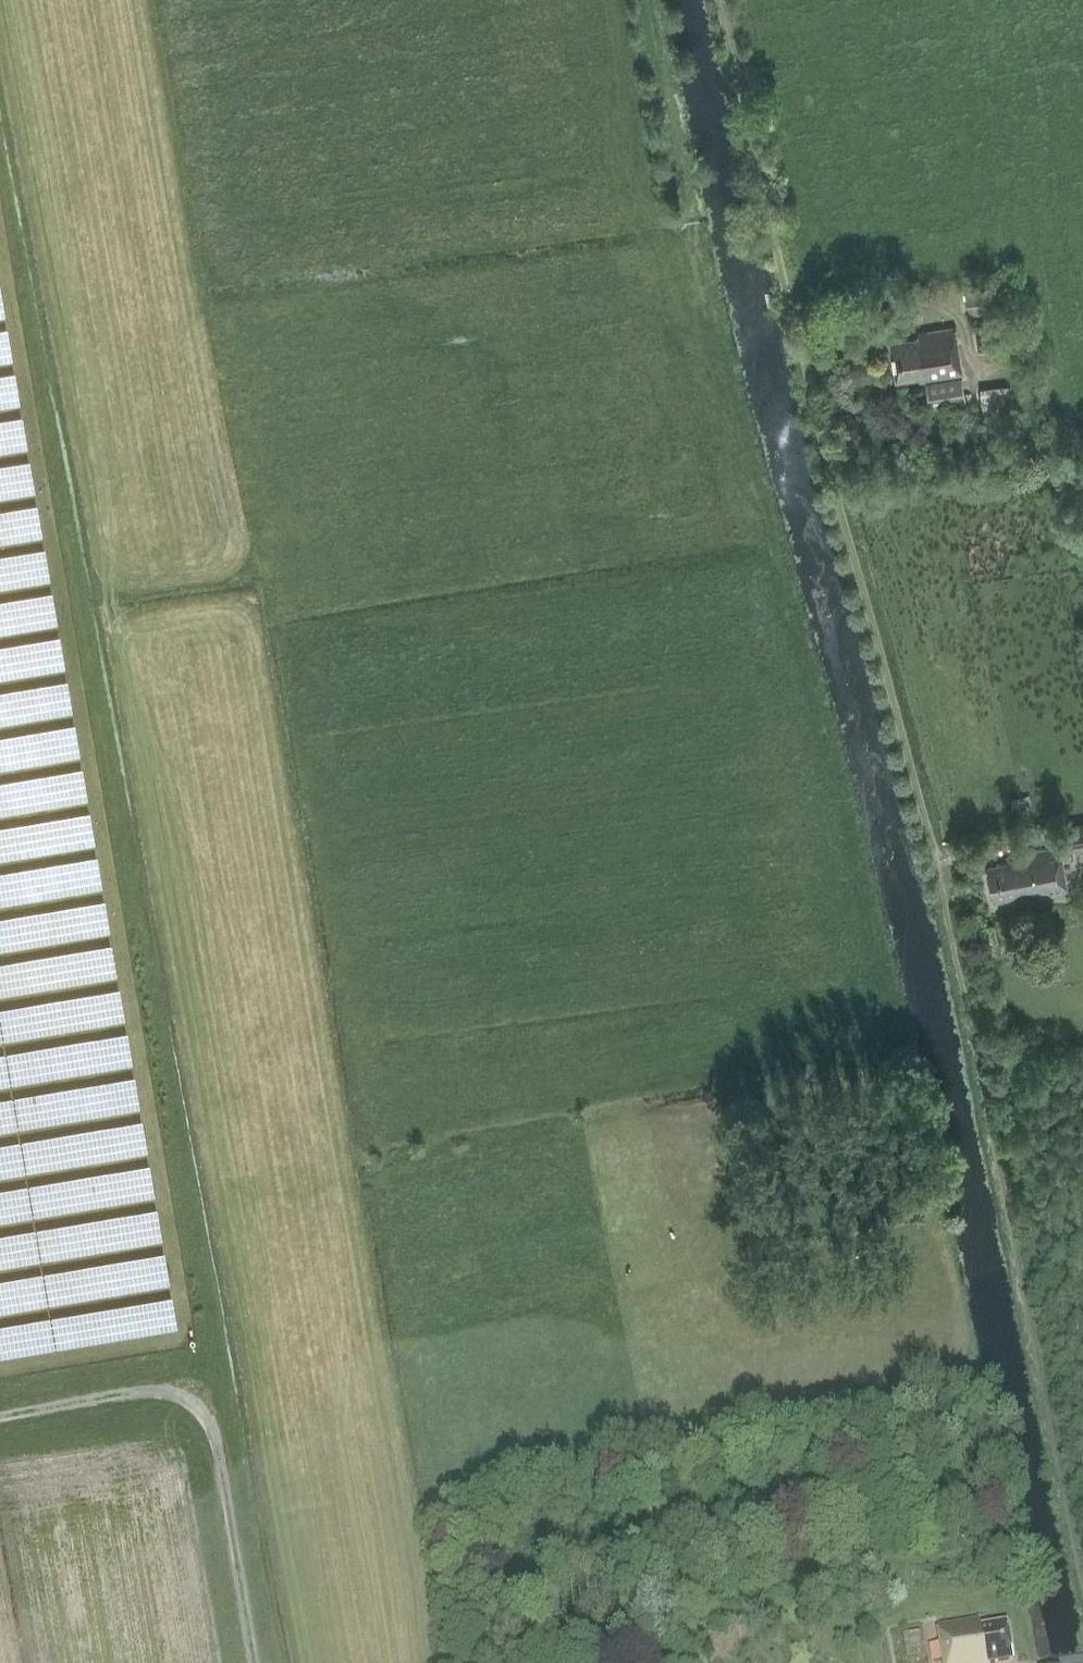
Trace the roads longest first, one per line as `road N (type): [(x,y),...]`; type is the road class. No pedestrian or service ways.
road 1 (track): [(723,0),(828,469),(935,858),(1082,1556)]

